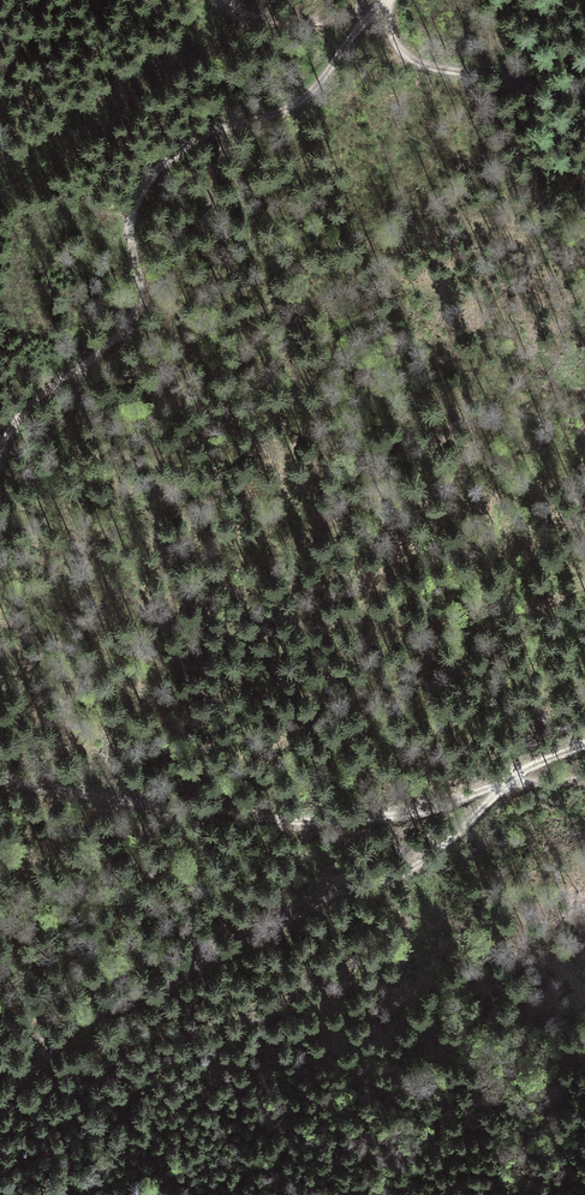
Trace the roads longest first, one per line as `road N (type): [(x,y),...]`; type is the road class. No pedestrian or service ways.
road 1 (track): [(389,0),(307,94),(201,138),(158,169),(133,213),(144,291),(132,316),(21,415),(0,450)]
road 2 (track): [(0,1095),(82,1016),(152,992),(348,886),(409,873),(510,776)]
road 3 (track): [(0,779),(136,804),(324,819),(422,811),(510,776)]
road 4 (track): [(584,96),(411,60),(393,37),(391,0)]
road 5 (track): [(386,0),(318,25),(276,23),(220,0)]

